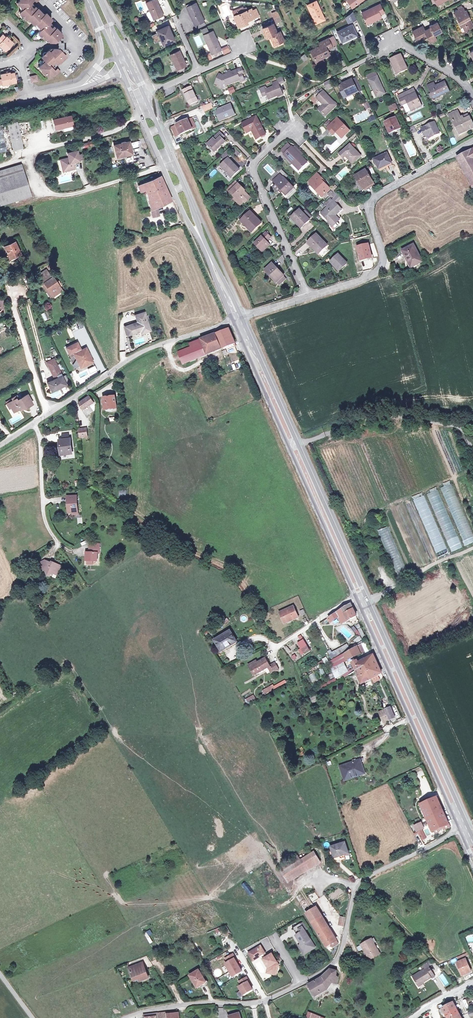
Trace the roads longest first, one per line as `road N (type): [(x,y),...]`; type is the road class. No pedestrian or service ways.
road 1 (residential): [(126,1017),(259,1002),(306,981),(340,953),(362,880),(458,829)]
road 2 (secondary): [(122,71),(233,321)]
road 3 (unclassified): [(307,296),(376,273),(383,259),(372,203),(472,142)]
road 4 (secondary): [(467,825),(363,593)]
road 5 (secondary): [(355,597),(458,829)]
road 6 (secondary): [(241,318),(144,94)]
road 7 (unclassified): [(233,321),(134,356),(38,420)]
road 8 (residential): [(307,296),(252,170),(284,133),(299,133)]
road 9 (residential): [(298,445),(370,416),(459,425)]
road 10 (secondary): [(289,449),(355,597)]
road 11 (secondary): [(363,593),(298,445)]
road 12 (residential): [(472,98),(450,72),(394,43),(349,68)]
road 13 (residential): [(69,551),(46,524),(38,420)]
road 14 (secondary): [(233,321),(289,449)]
road 15 (secondary): [(298,445),(241,318)]

